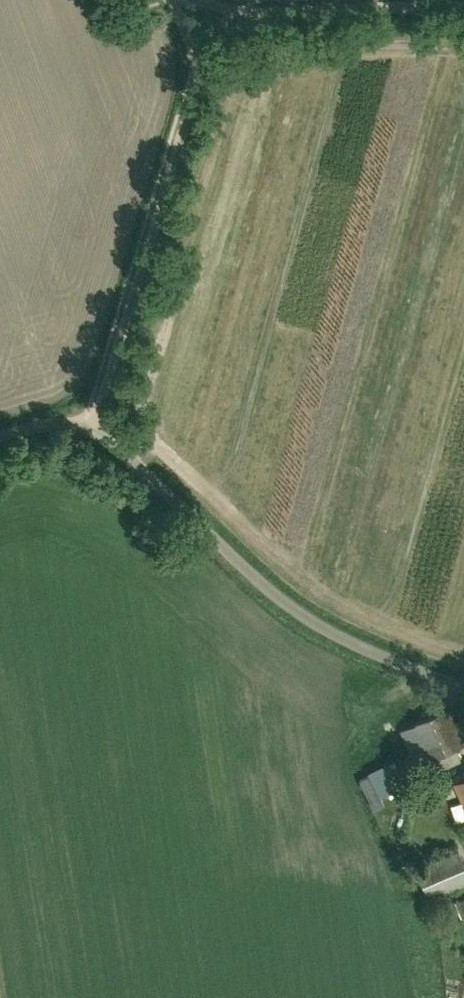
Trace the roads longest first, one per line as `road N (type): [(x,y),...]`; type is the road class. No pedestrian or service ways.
road 1 (unclassified): [(463,685),(321,627),(93,428),(48,422),(0,437)]
road 2 (track): [(198,73),(93,428)]
road 3 (track): [(463,7),(260,9)]

